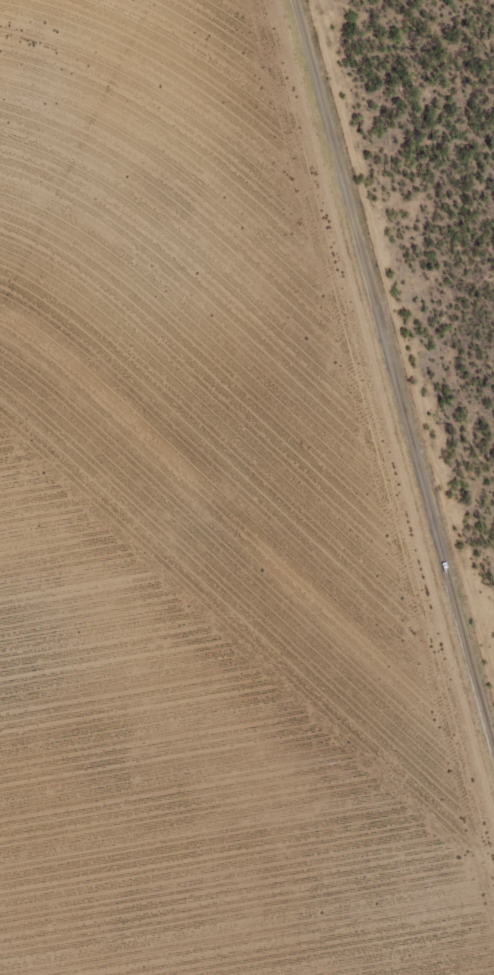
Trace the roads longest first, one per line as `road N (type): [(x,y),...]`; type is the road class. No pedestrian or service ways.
road 1 (residential): [(493,843),(274,0)]

